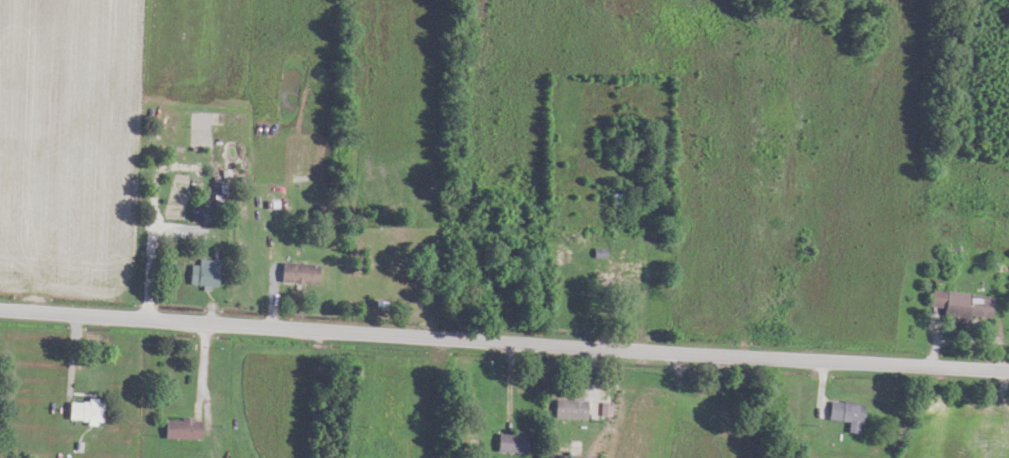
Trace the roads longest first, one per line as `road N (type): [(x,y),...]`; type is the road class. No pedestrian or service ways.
road 1 (tertiary): [(1008,372),(0,311)]

